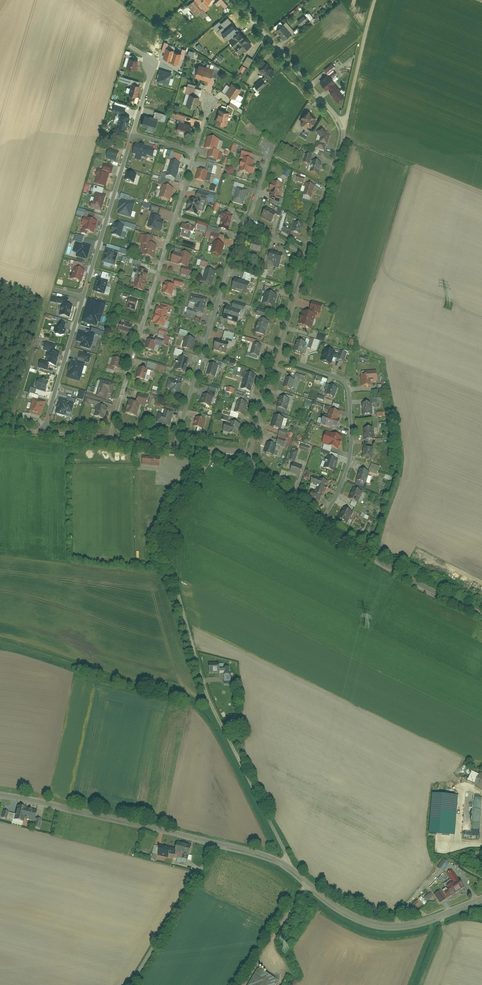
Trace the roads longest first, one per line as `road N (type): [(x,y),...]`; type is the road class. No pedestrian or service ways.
road 1 (residential): [(284,863),(206,693),(167,554),(166,530),(211,451)]
road 2 (residential): [(195,153),(111,441)]
road 3 (residential): [(176,448),(247,224)]
road 4 (residential): [(217,843),(0,796)]
road 5 (residential): [(481,897),(427,920),(380,924),(334,905),(284,863)]
road 6 (residential): [(322,520),(349,461),(349,392),(340,379),(278,357)]
road 7 (residential): [(322,520),(481,614)]
road 8 (residential): [(82,299),(133,134)]
road 9 (residential): [(217,843),(131,984)]
road 10 (residential): [(237,0),(344,123)]
road 11 (residential): [(45,433),(82,299)]
road 12 (residential): [(344,123),(308,257)]
road 13 (residential): [(374,0),(344,123)]

